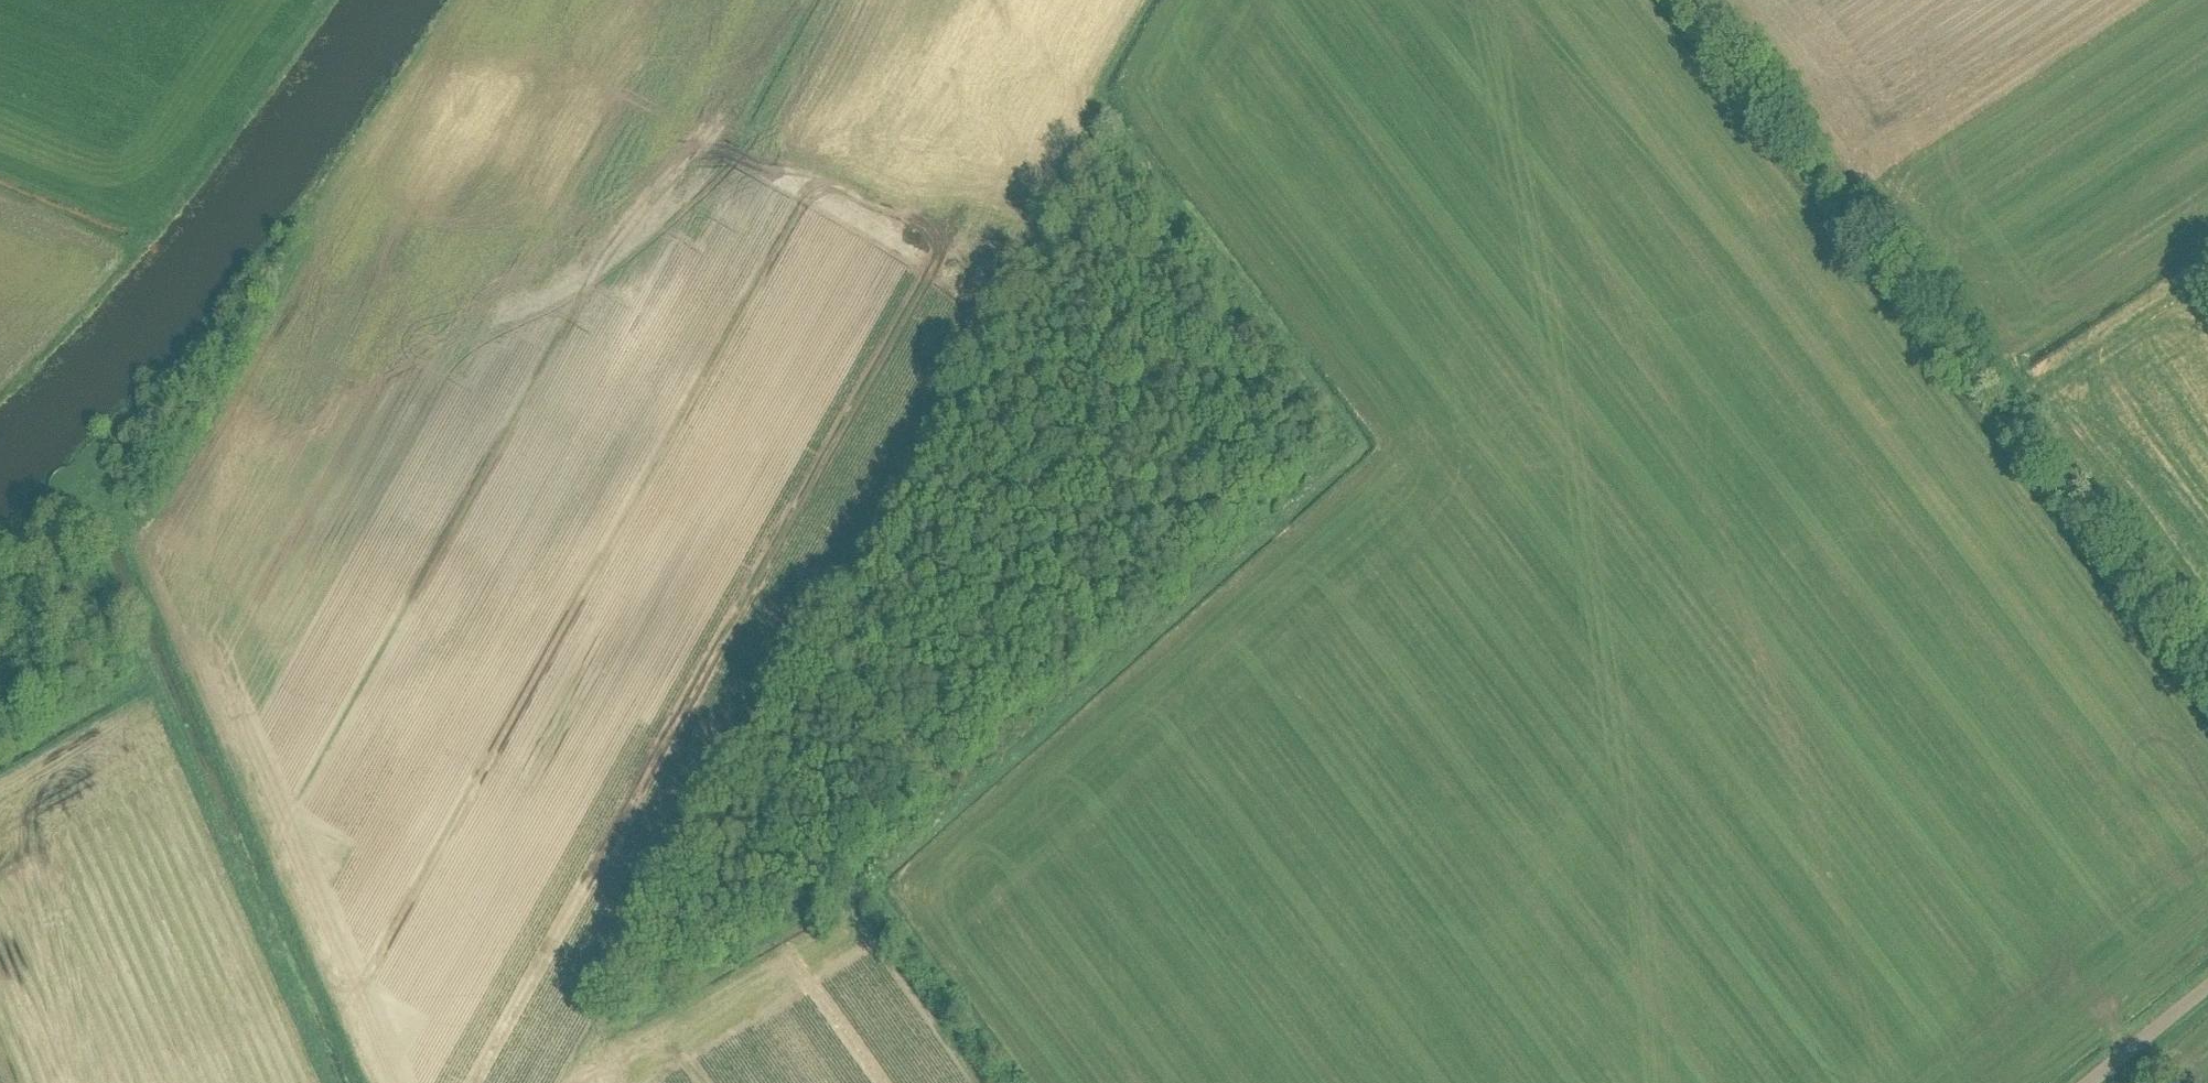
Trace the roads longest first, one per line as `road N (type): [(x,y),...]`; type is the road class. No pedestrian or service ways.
road 1 (unclassified): [(2091,1082),(2207,988)]

